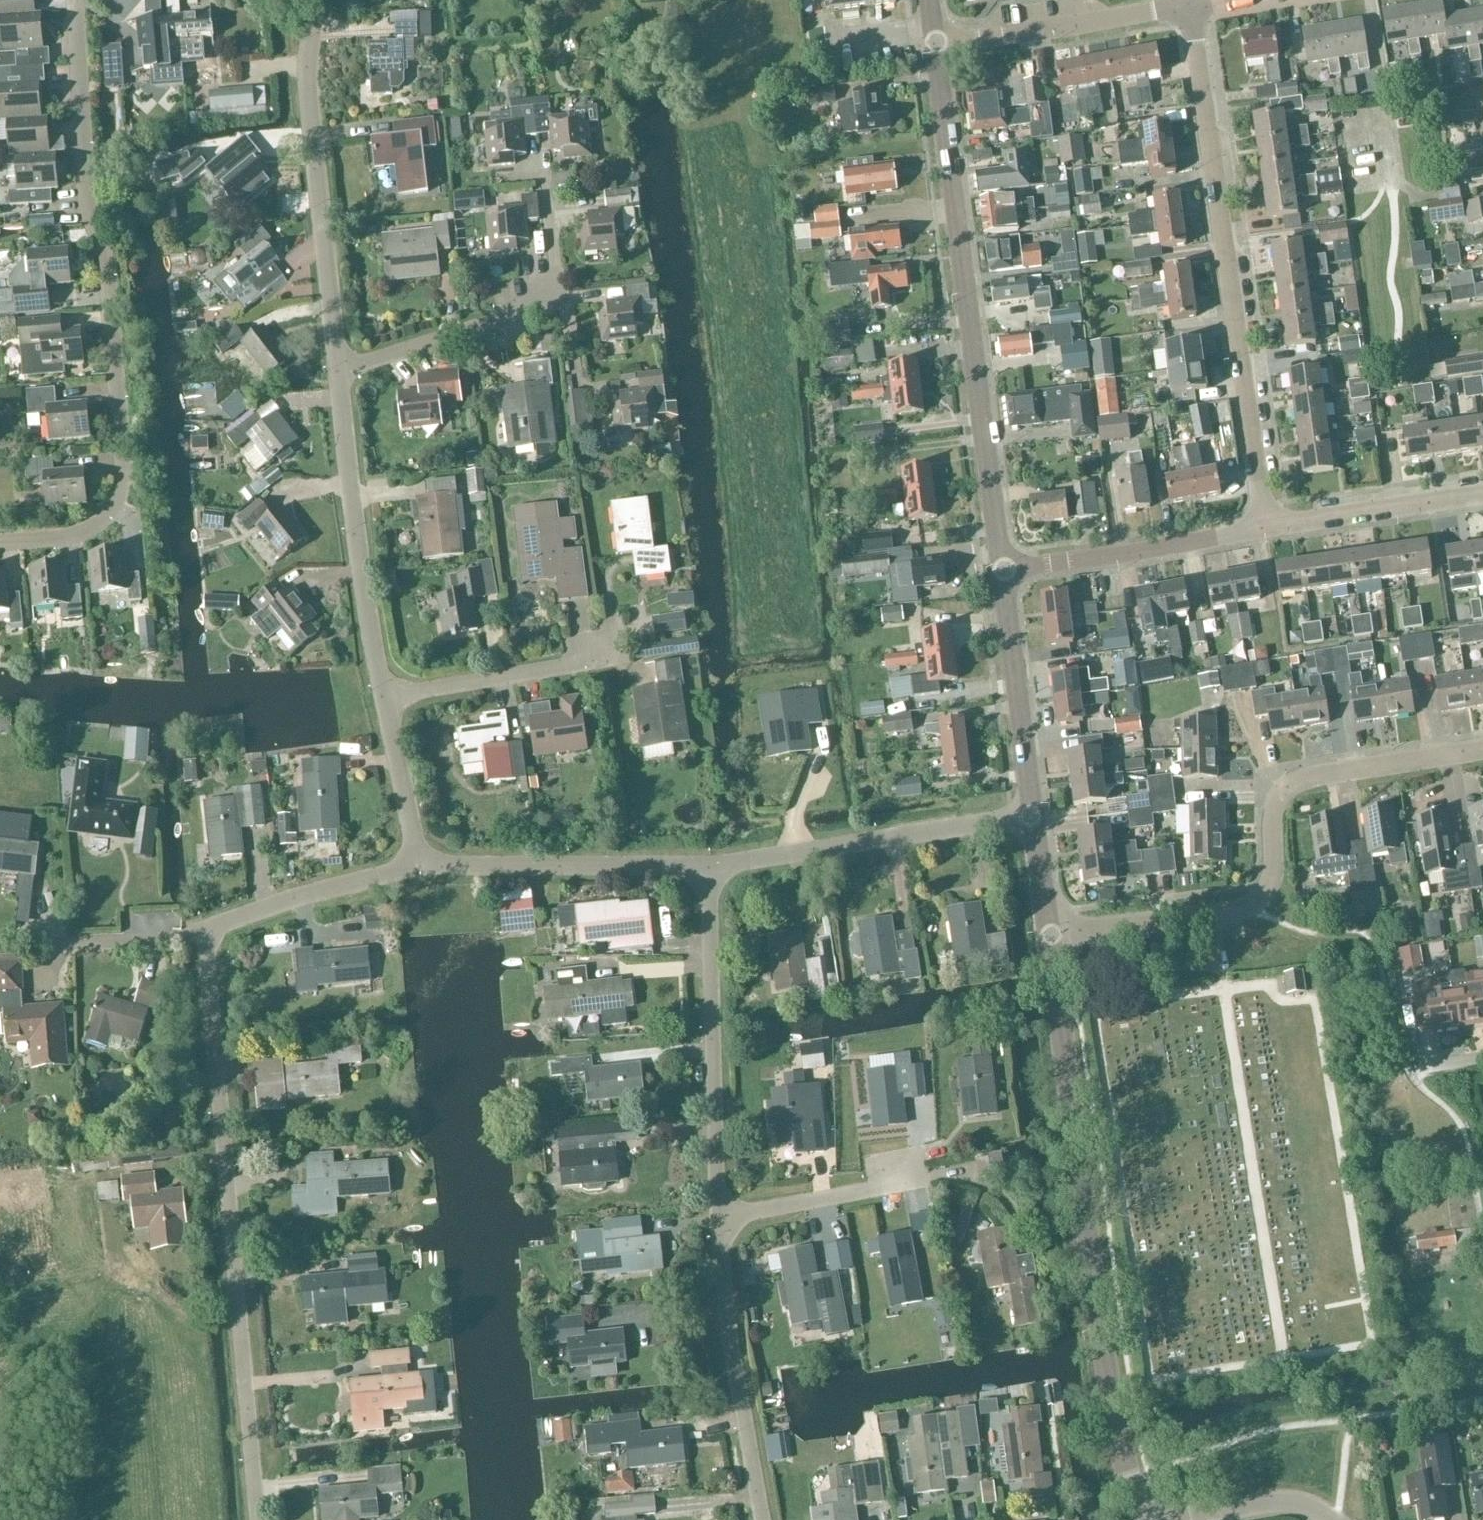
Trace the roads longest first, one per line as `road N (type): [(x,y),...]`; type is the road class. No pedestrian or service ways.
road 1 (residential): [(258,1519),(206,940),(418,868)]
road 2 (residential): [(0,543),(98,532),(124,503),(119,368),(85,117),(79,0)]
road 3 (tertiary): [(1142,1519),(1050,934)]
road 4 (residential): [(1271,526),(1193,3)]
road 5 (residential): [(1050,934),(1246,911),(1267,892),(1277,815),(1299,784),(1482,752)]
road 6 (tertiary): [(1003,568),(938,47)]
road 7 (residential): [(341,375),(310,64),(319,0)]
road 8 (residential): [(720,1226),(712,874)]
road 9 (residential): [(387,706),(341,375)]
road 10 (residential): [(1037,816),(712,874)]
road 11 (residential): [(764,1519),(720,1226)]
road 12 (residential): [(712,874),(418,868)]
road 13 (residential): [(1003,568),(1271,526)]
road 14 (residential): [(938,47),(1162,15),(1193,3)]
road 15 (tertiary): [(1037,816),(1003,568)]
road 16 (residential): [(387,706),(610,662)]
road 17 (residential): [(1271,526),(1482,493)]
road 18 (residential): [(341,375),(526,305)]
road 19 (residential): [(720,1226),(912,1187)]
road 20 (residential): [(418,868),(387,706)]
road 21 (residential): [(1324,1519),(1277,1503),(1180,1519)]

